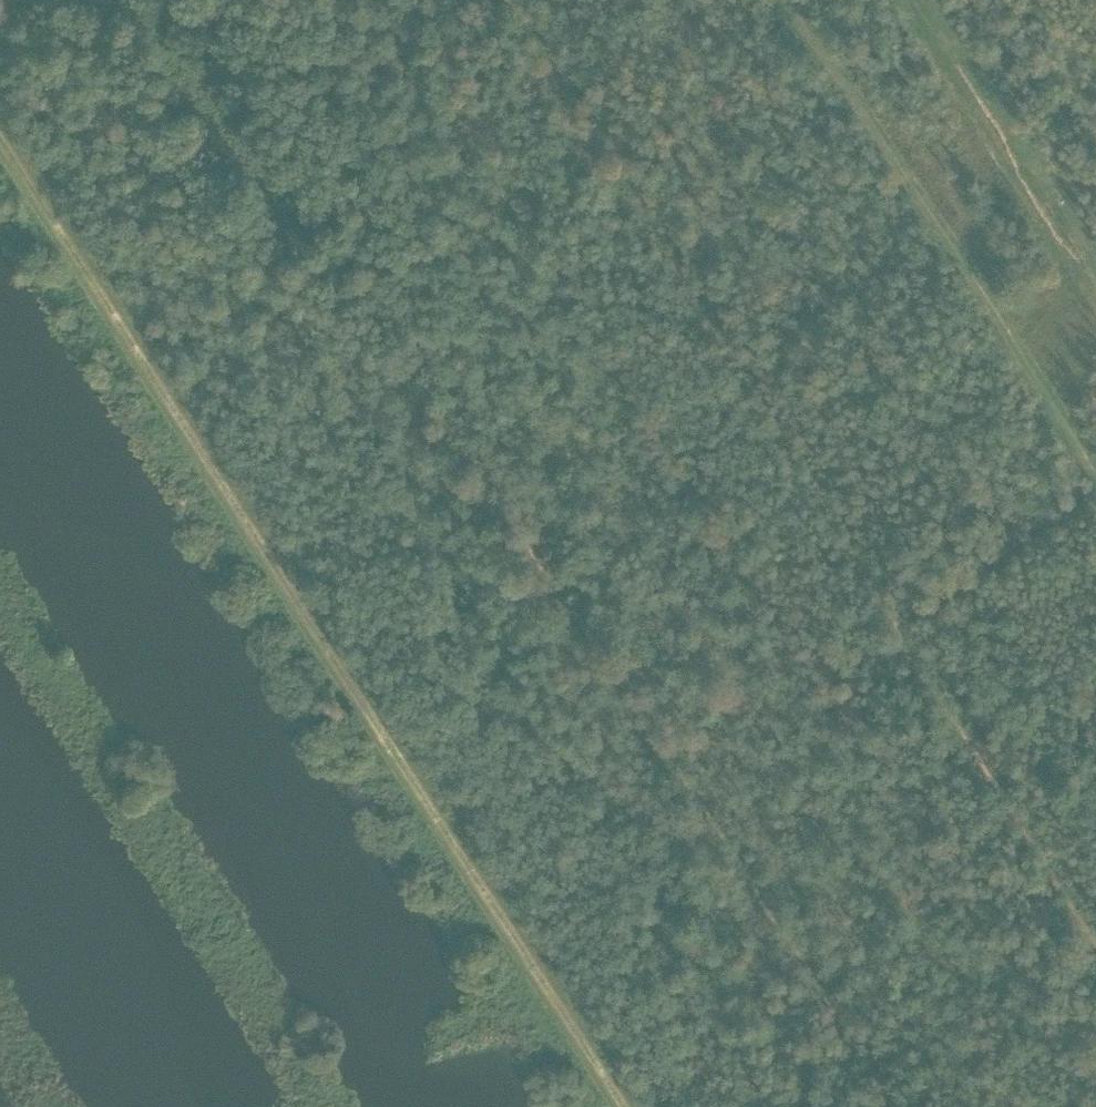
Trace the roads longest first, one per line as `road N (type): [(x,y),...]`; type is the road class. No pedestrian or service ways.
road 1 (track): [(631,1106),(0,138)]
road 2 (track): [(1095,471),(785,0)]

